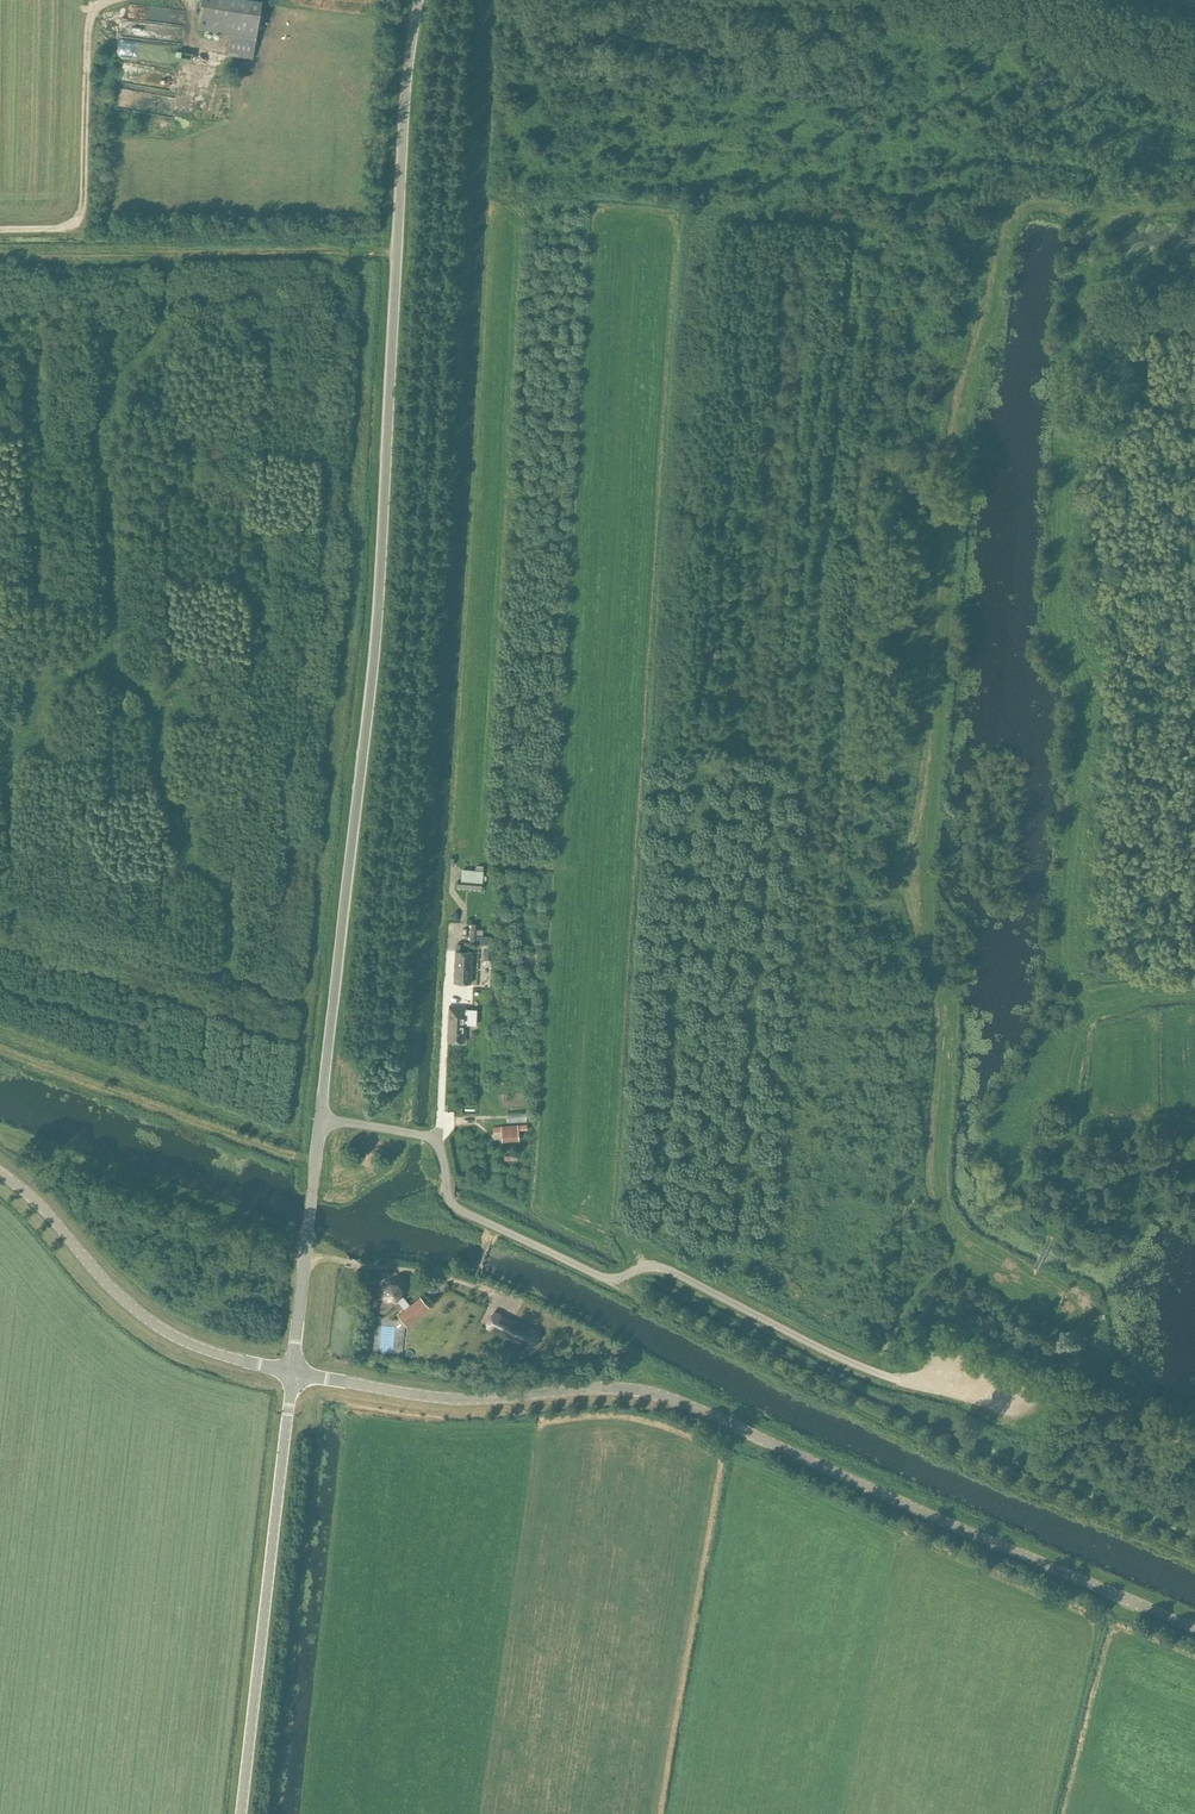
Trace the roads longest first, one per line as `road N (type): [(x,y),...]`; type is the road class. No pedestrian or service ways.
road 1 (unclassified): [(319,1120),(376,651),(398,203),(419,0)]
road 2 (tertiary): [(1194,1628),(654,1393),(595,1387),(428,1396),(292,1373)]
road 3 (unclassified): [(439,1141),(452,1202),(464,1212),(611,1280),(668,1270),(901,1381)]
road 4 (unclassified): [(243,1813),(292,1373)]
road 5 (tertiary): [(0,1173),(47,1209),(114,1289),(165,1331),(292,1373)]
road 6 (track): [(0,1030),(255,1124),(316,1163)]
road 7 (track): [(0,1048),(316,1163)]
road 8 (track): [(119,0),(97,5),(90,18),(81,227),(0,228)]
road 9 (residential): [(439,1141),(451,930),(463,924),(453,873)]
road 10 (unclassified): [(292,1373),(319,1120)]
road 11 (track): [(901,1381),(1006,1397),(1063,1382)]
road 12 (unclassified): [(439,1141),(319,1120)]

